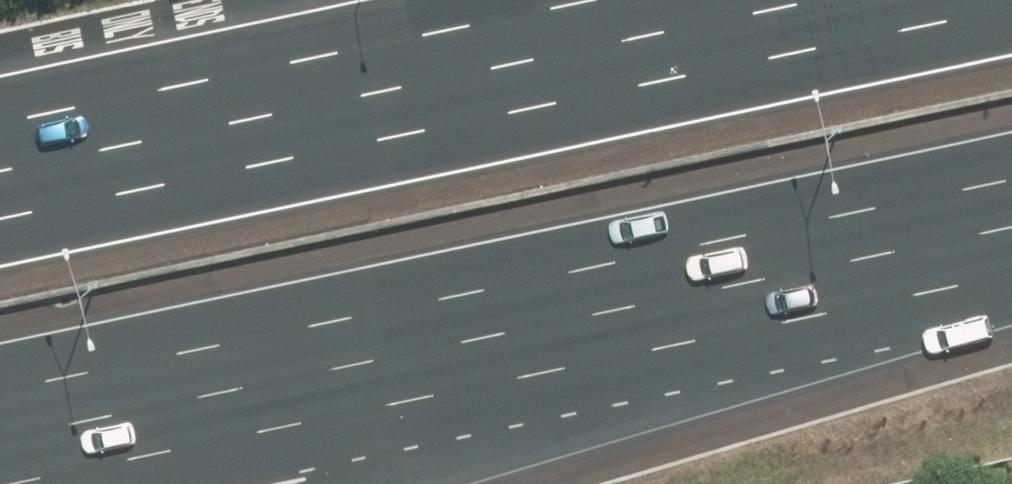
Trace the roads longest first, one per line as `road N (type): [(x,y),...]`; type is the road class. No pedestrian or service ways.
road 1 (motorway): [(0,222),(1011,7)]
road 2 (motorway): [(942,192),(0,390)]
road 3 (motorway): [(942,192),(347,483)]

